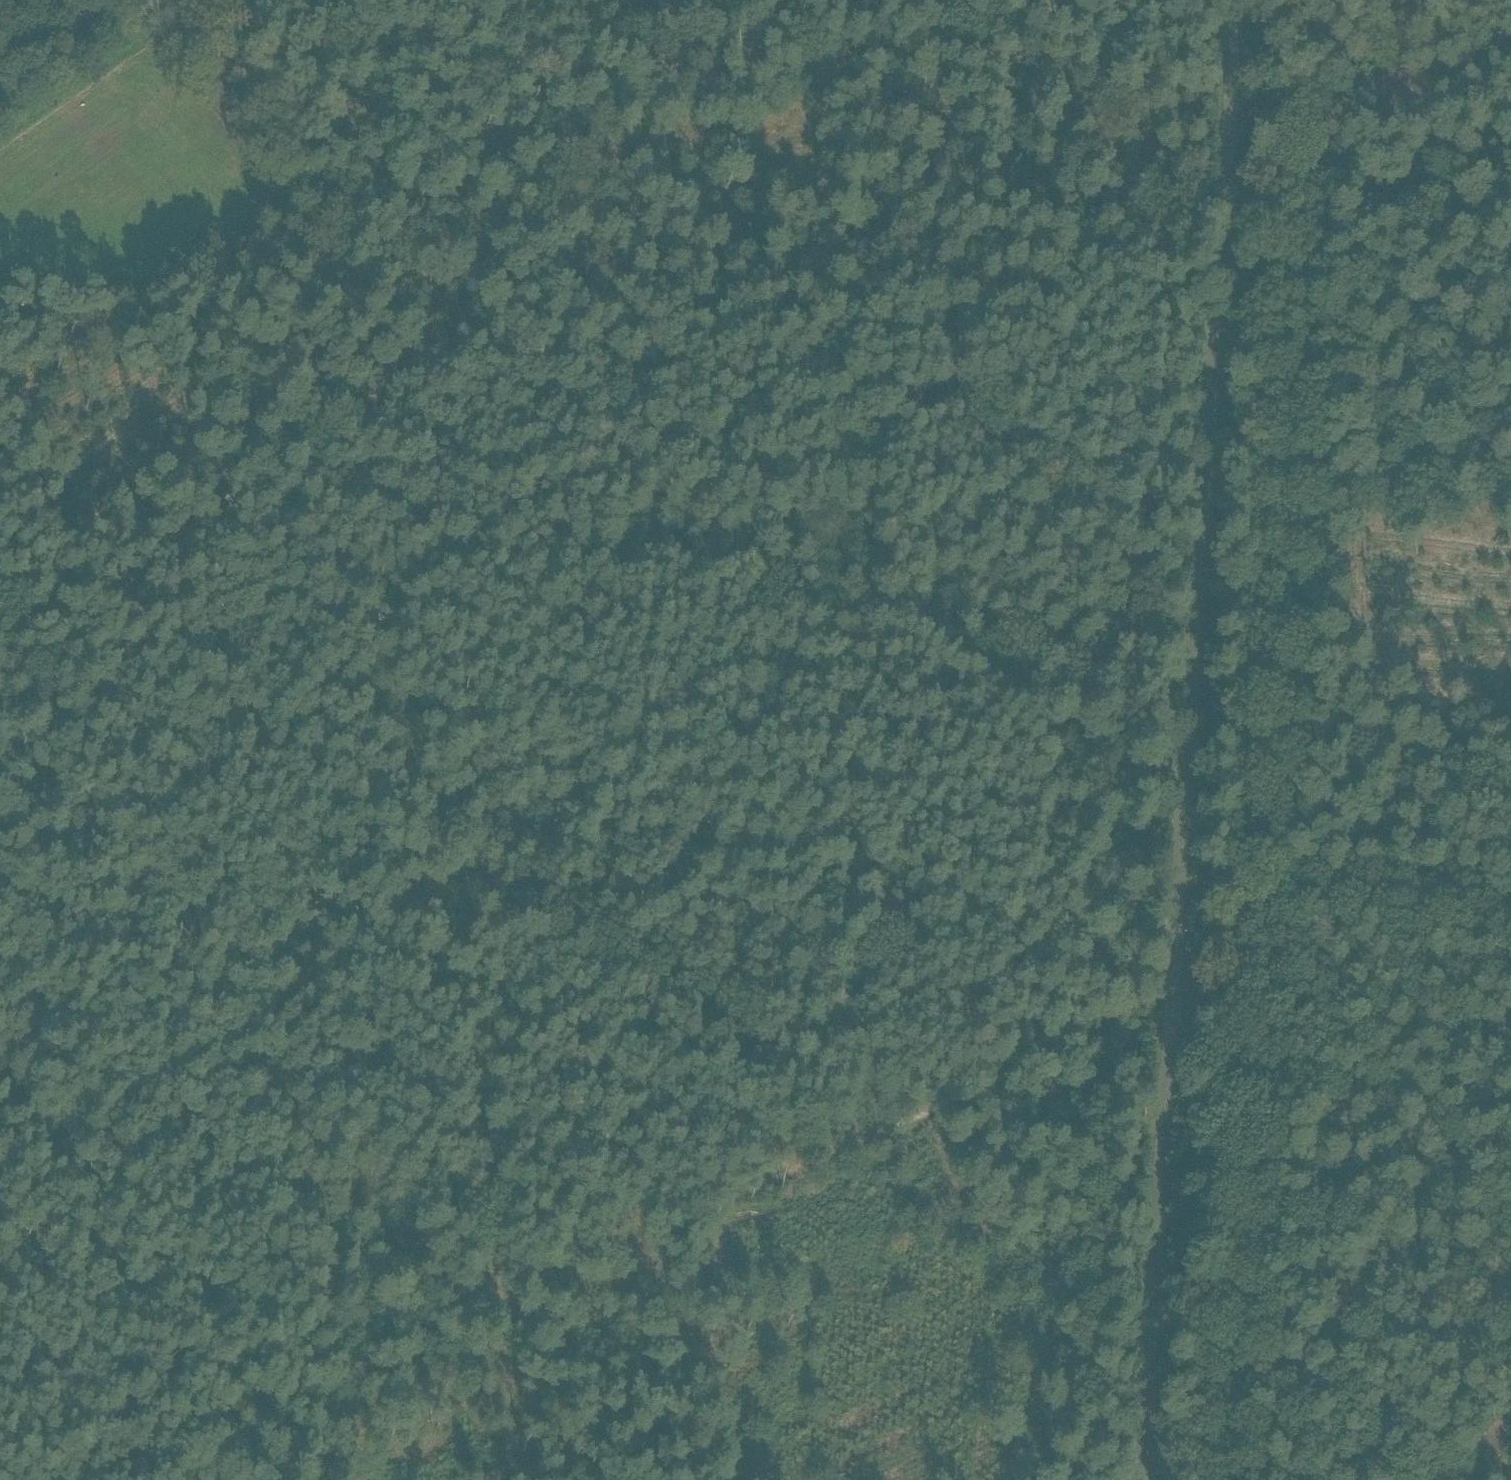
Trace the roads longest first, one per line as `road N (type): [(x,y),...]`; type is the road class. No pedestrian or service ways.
road 1 (track): [(71,1473),(772,1161),(1004,1066),(1080,1044)]
road 2 (track): [(1281,892),(1318,147),(1336,125),(1510,79)]
road 3 (track): [(518,1272),(446,885),(392,656)]
road 4 (track): [(1281,892),(1269,935),(1234,1479)]
road 5 (track): [(0,420),(53,531),(95,542),(329,427)]
road 6 (track): [(565,308),(935,285)]
road 7 (track): [(935,285),(1220,266)]
road 8 (track): [(0,1212),(71,1473)]
road 9 (track): [(329,427),(565,308)]
road 10 (track): [(1281,892),(1510,928)]

